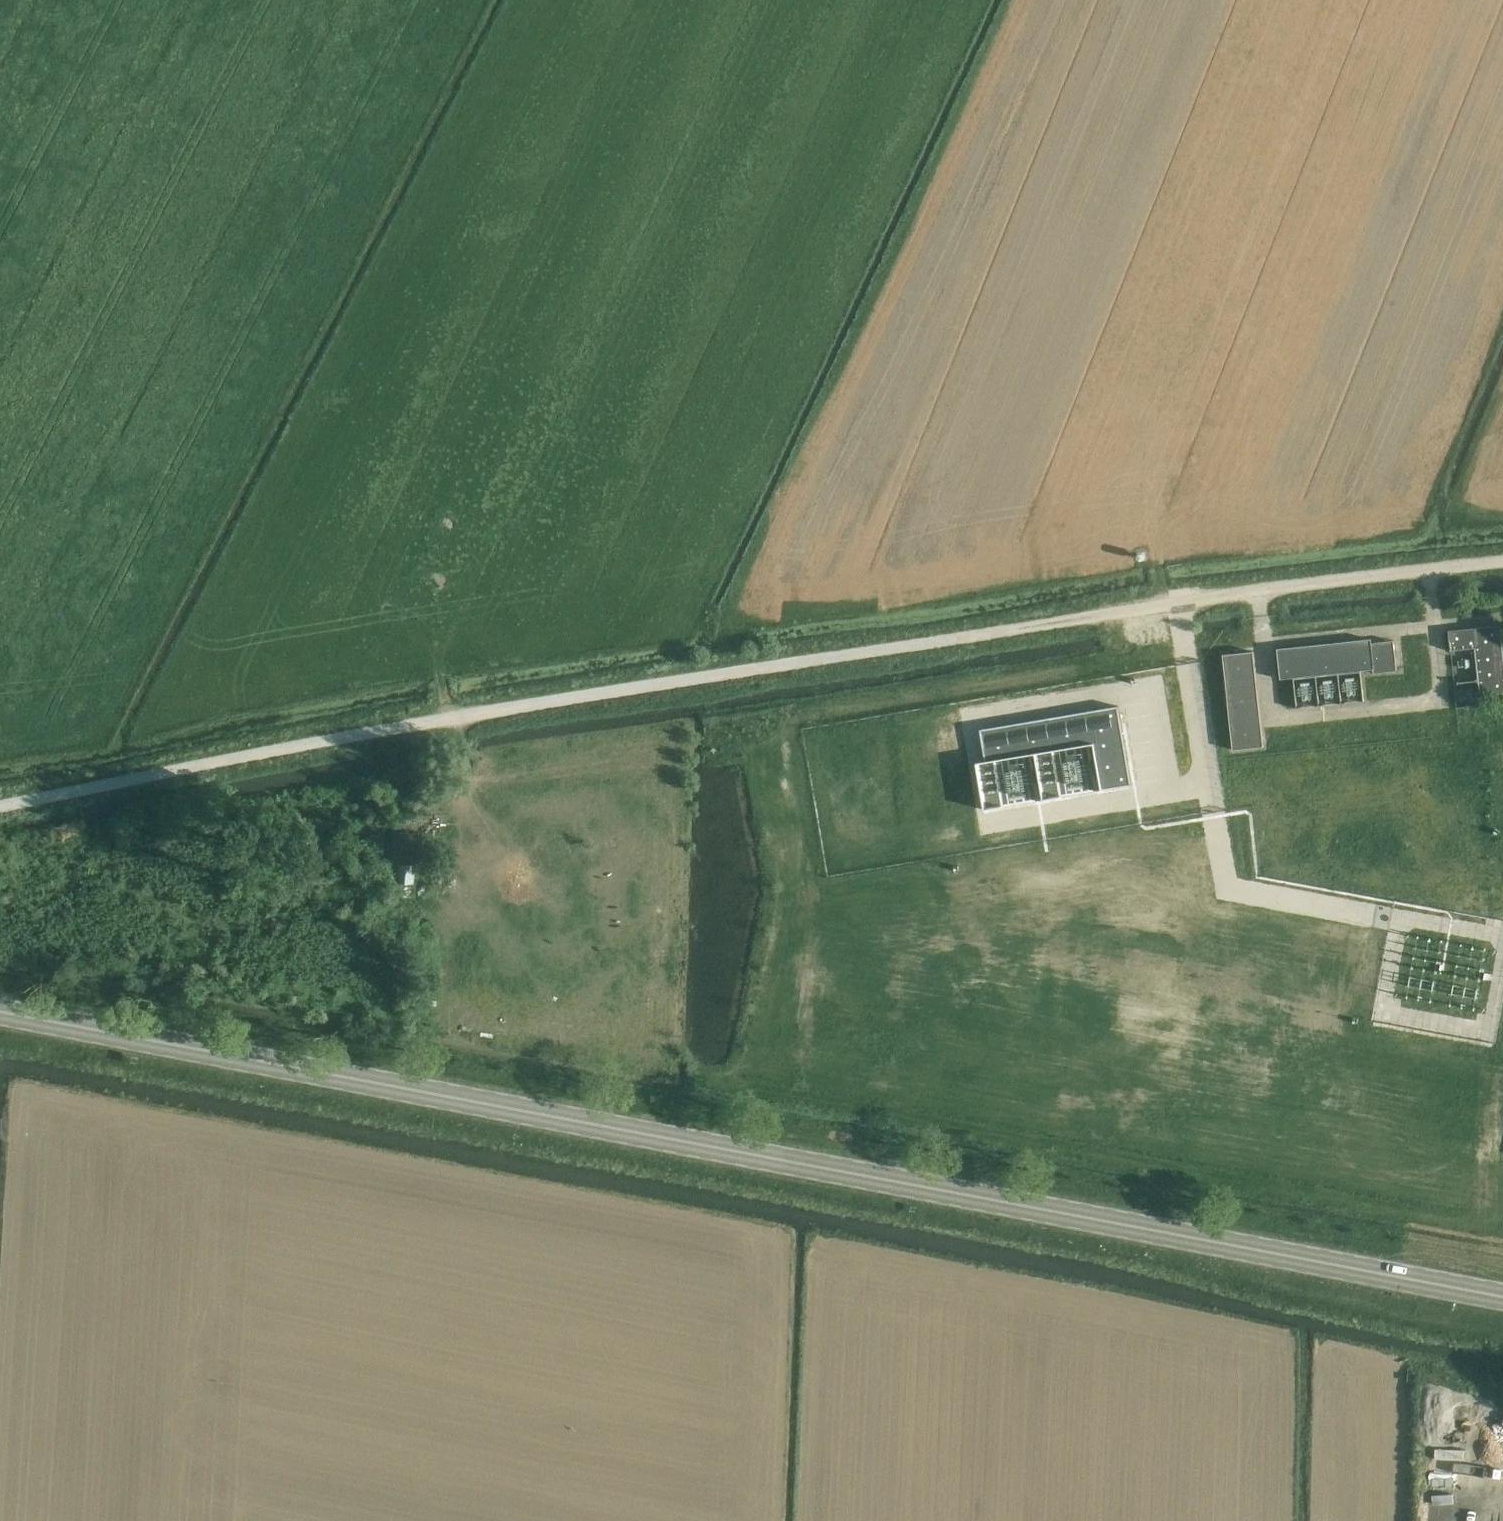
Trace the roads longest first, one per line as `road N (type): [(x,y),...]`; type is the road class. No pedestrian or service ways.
road 1 (primary): [(1502,1295),(0,1011)]
road 2 (unclassified): [(1502,561),(1181,601),(525,704),(0,807)]

